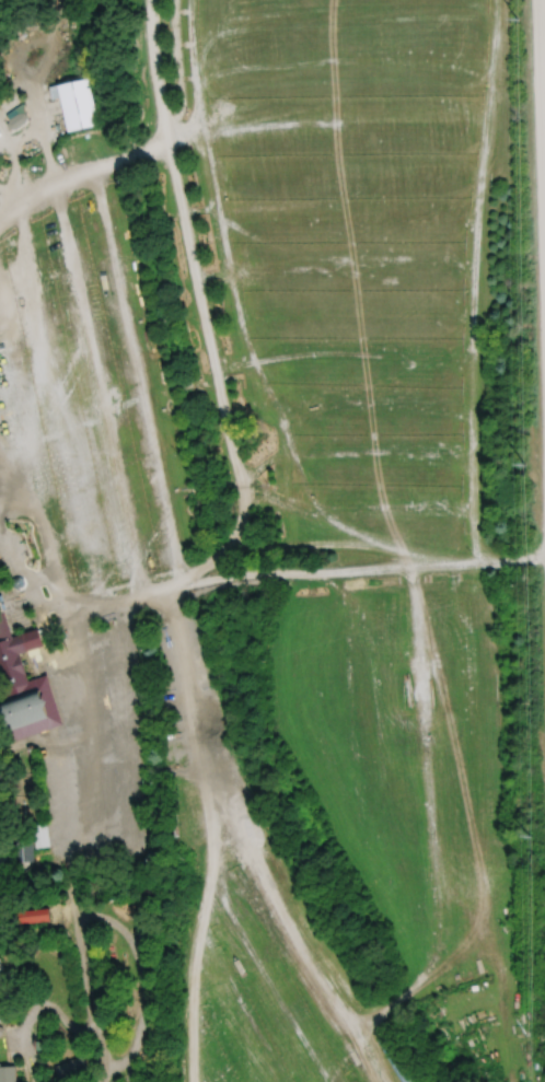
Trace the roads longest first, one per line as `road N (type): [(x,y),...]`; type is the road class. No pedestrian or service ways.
road 1 (tertiary): [(538,0),(544,284)]

